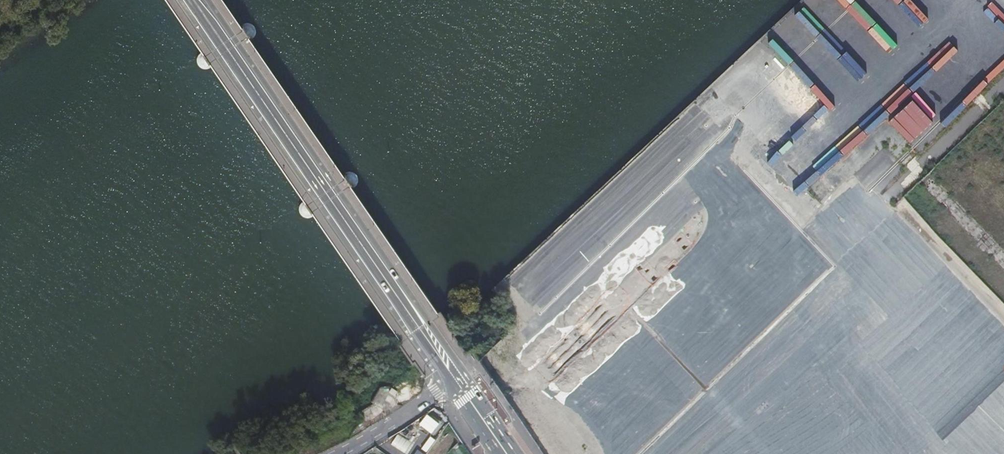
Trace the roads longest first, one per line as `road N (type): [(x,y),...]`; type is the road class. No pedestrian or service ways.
road 1 (secondary): [(186,0),(449,386)]
road 2 (secondary): [(463,377),(205,0)]
road 3 (unclassified): [(337,453),(449,386)]

